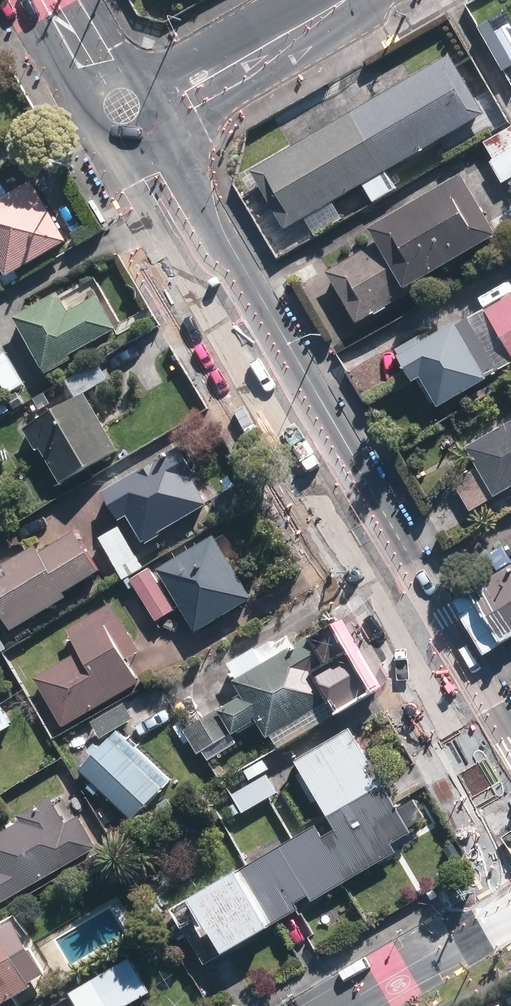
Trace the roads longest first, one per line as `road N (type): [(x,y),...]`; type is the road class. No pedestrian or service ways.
road 1 (secondary): [(226,300),(510,787)]
road 2 (residential): [(510,904),(337,1005)]
road 3 (secondary): [(329,9),(187,132)]
road 4 (secondary): [(161,75),(243,31),(329,9)]
road 5 (secondary): [(226,300),(124,167)]
road 6 (secondary): [(180,148),(226,300)]

